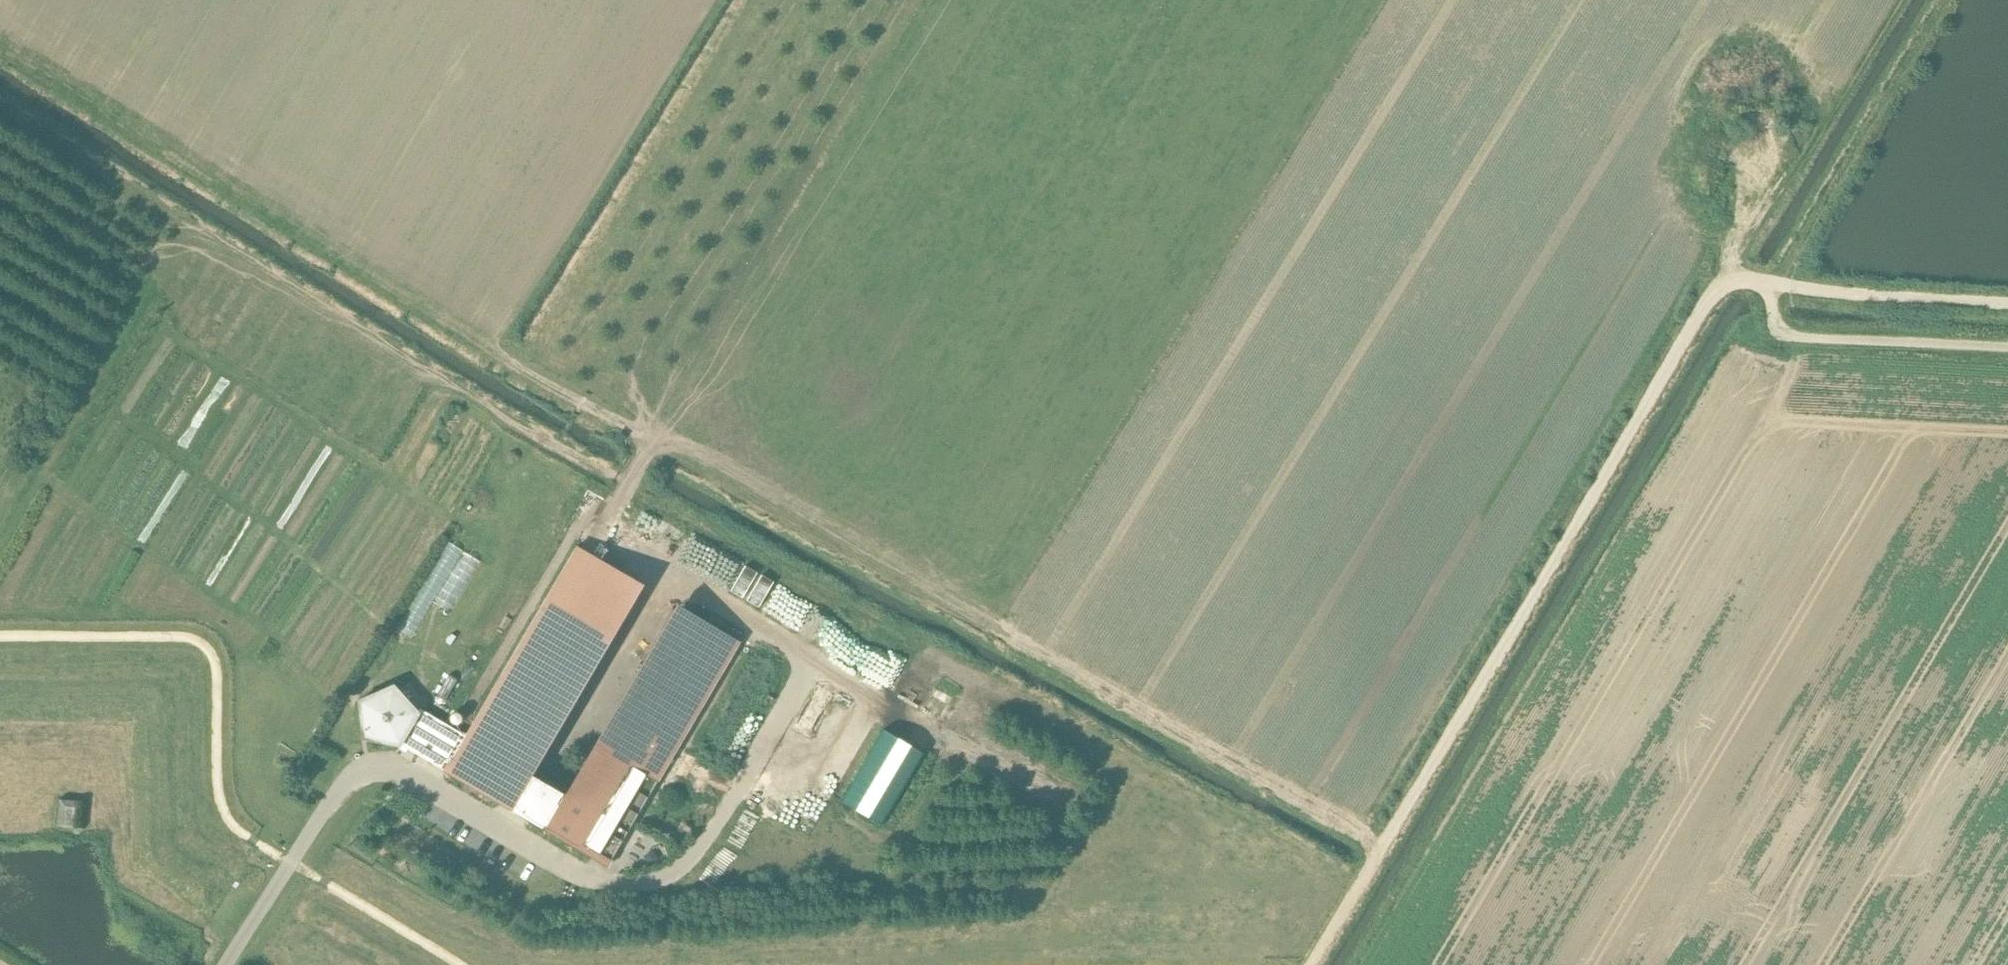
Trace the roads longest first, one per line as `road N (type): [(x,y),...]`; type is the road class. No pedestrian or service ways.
road 1 (track): [(1312,964),(1706,291),(1731,278),(1773,289)]
road 2 (track): [(1773,289),(2007,304)]

